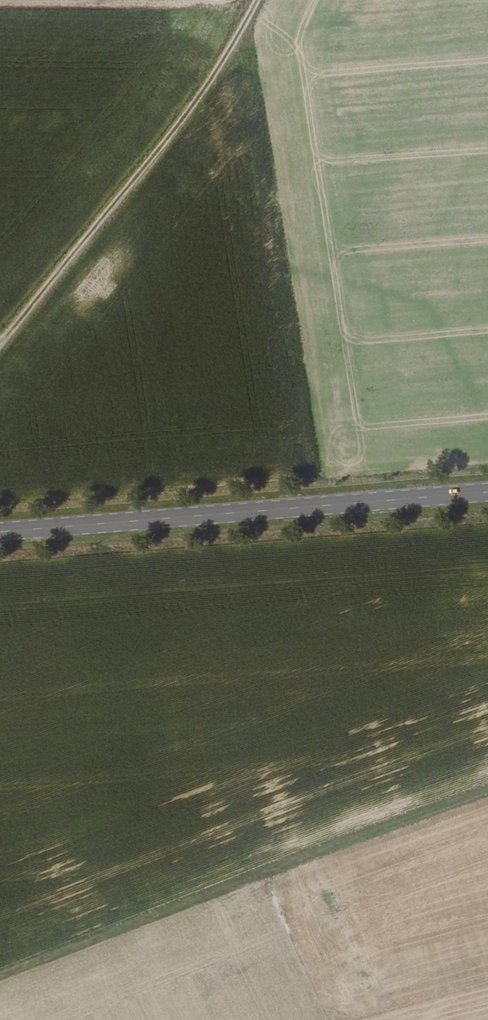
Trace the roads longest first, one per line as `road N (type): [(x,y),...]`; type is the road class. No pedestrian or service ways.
road 1 (track): [(487,790),(0,978)]
road 2 (primary): [(0,526),(487,487)]
road 3 (track): [(0,350),(125,199),(254,0)]

